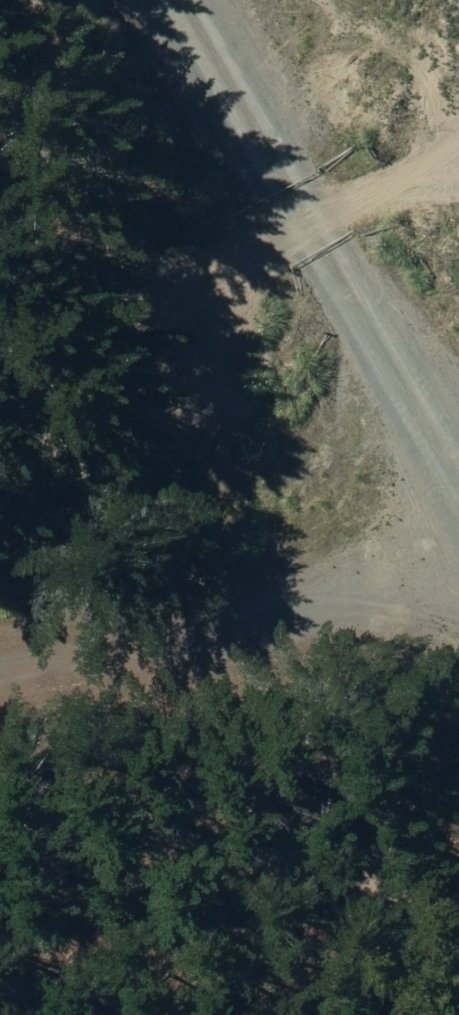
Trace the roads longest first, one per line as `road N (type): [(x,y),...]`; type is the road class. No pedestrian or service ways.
road 1 (unclassified): [(90,0),(458,708)]
road 2 (track): [(332,467),(0,570)]

